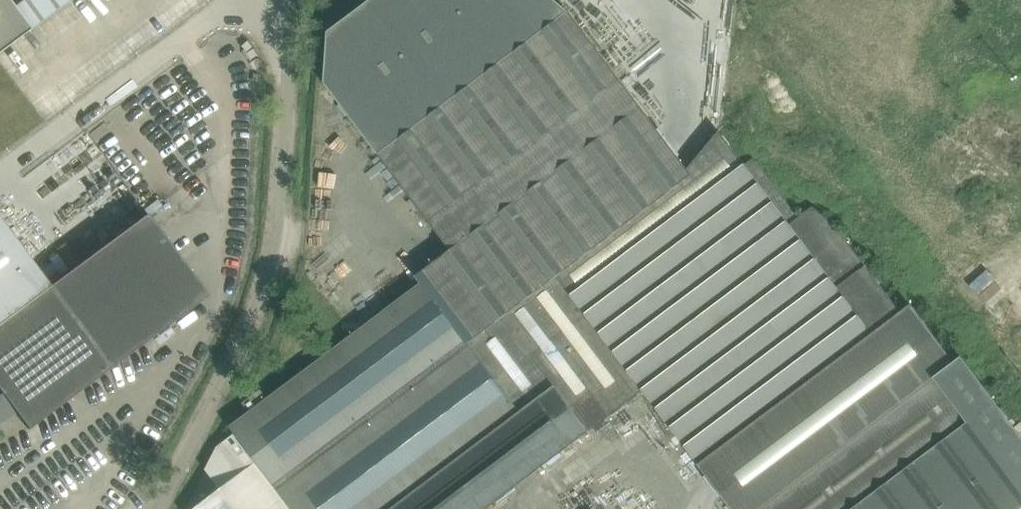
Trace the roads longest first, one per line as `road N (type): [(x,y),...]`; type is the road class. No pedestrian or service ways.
road 1 (unclassified): [(158,508),(259,305),(278,207),(292,0)]

